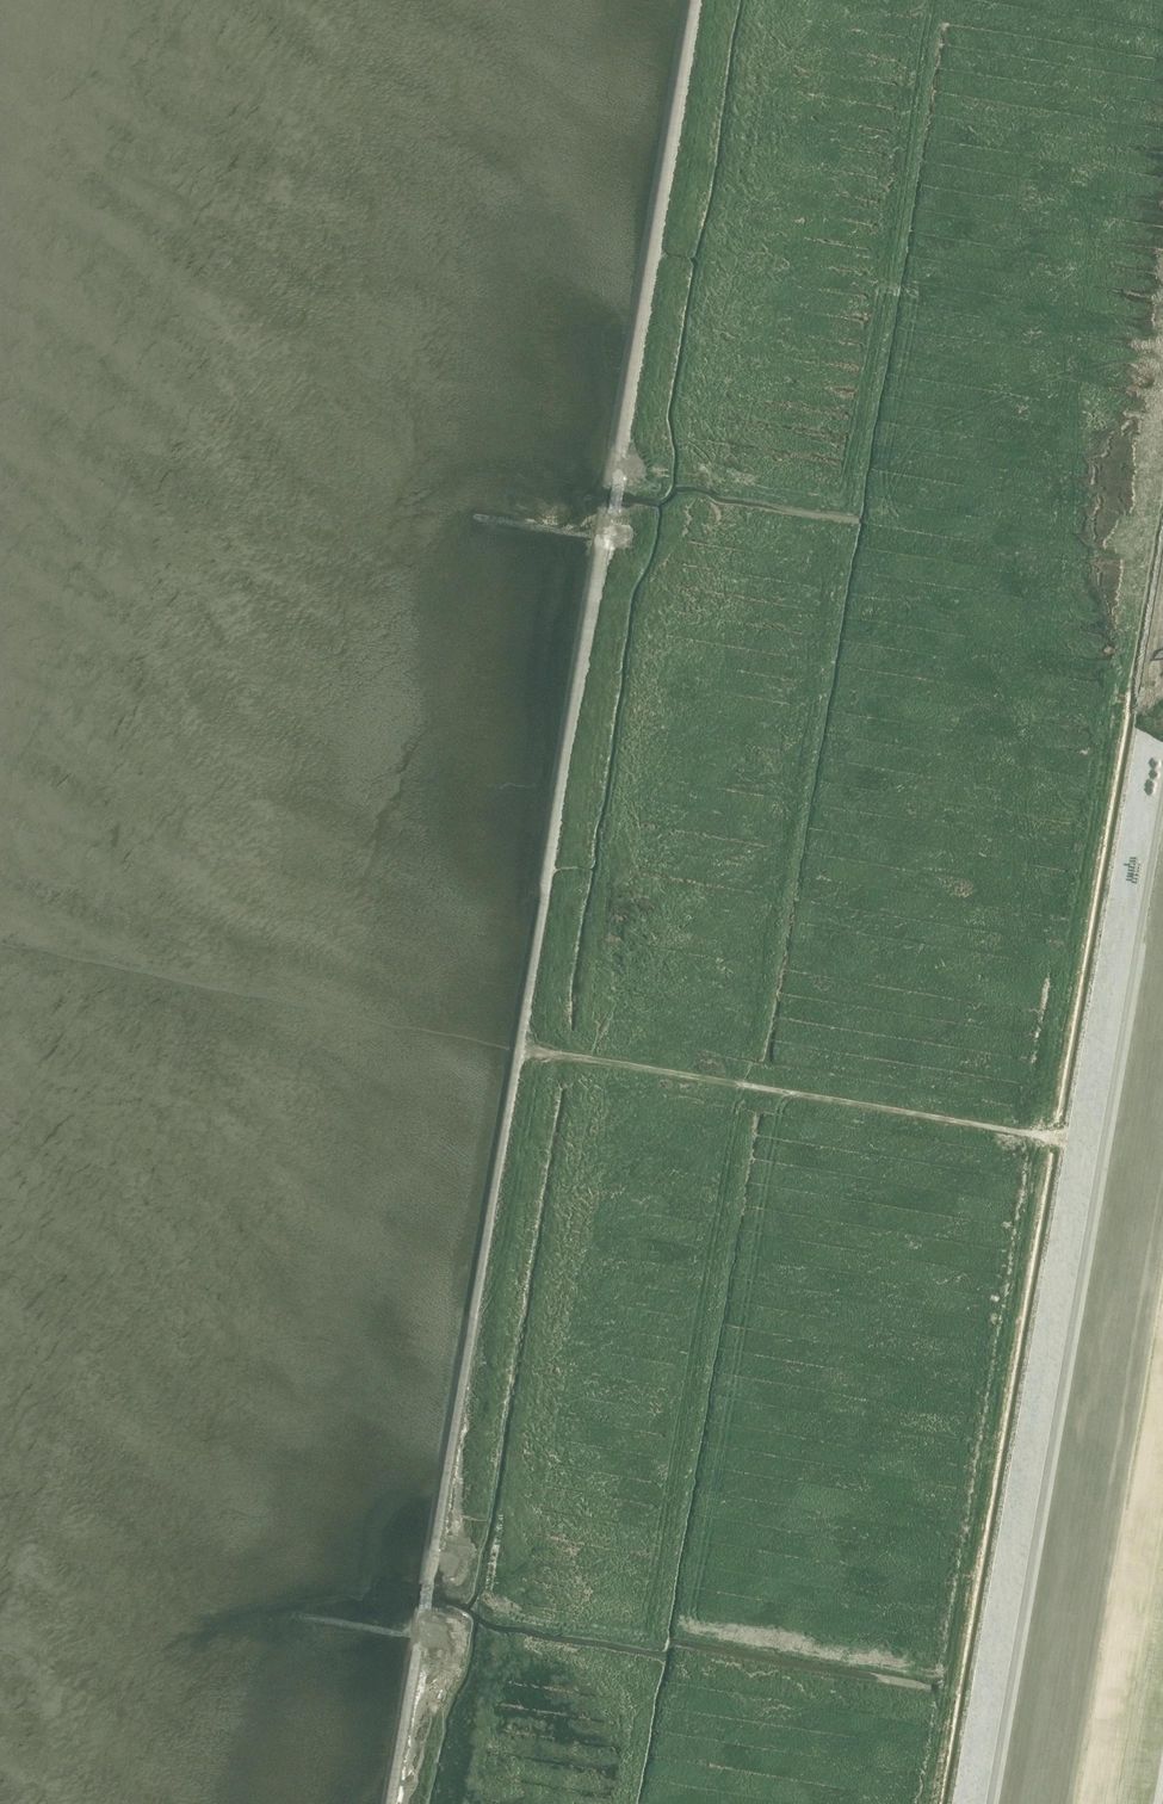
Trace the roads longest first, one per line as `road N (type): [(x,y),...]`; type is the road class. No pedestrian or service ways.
road 1 (track): [(1162,900),(997,1803)]
road 2 (track): [(520,1047),(1118,1150)]

